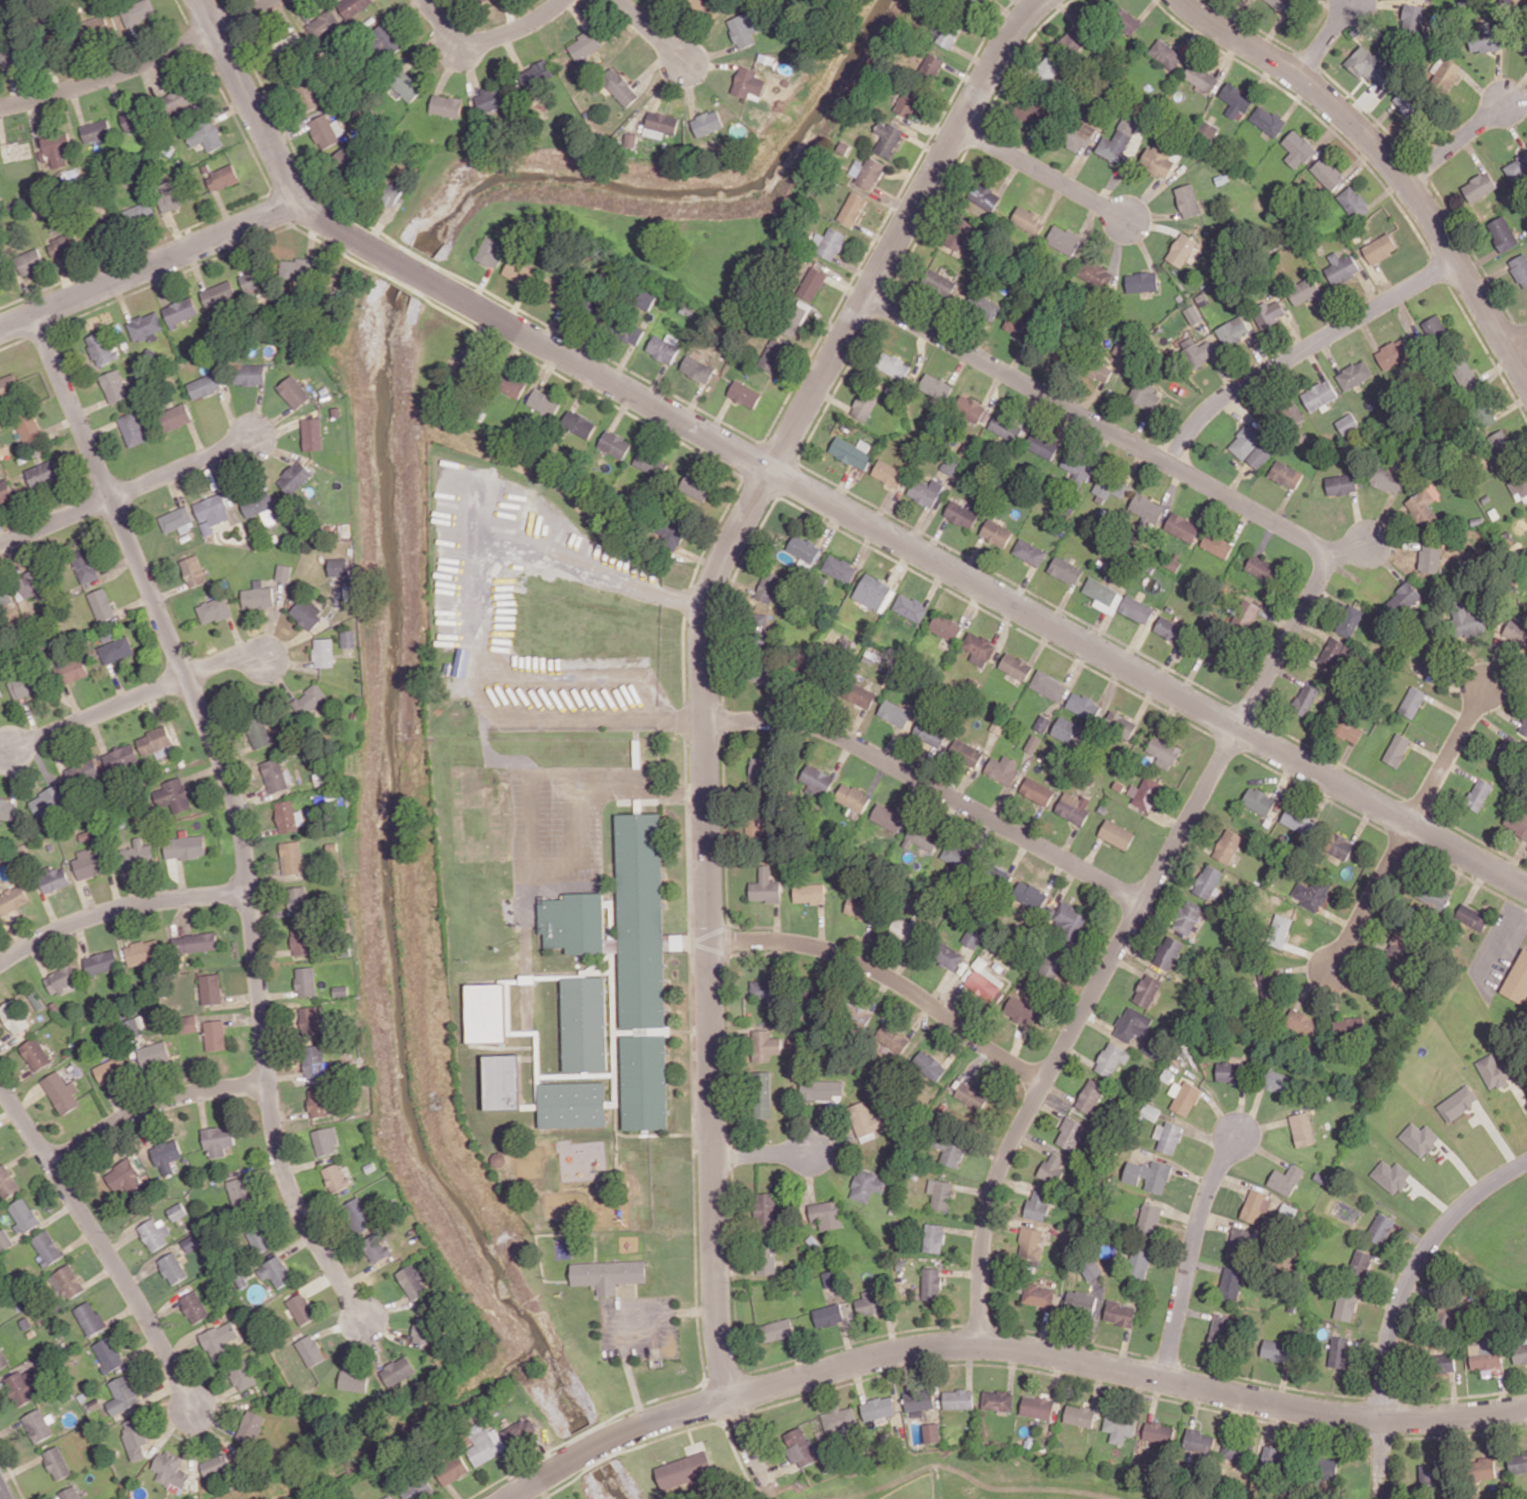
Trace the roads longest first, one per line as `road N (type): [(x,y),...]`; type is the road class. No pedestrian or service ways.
road 1 (residential): [(1042,0),(1020,21),(959,126),(755,495),(707,602),(718,1327),(731,1397),(761,1471)]
road 2 (residential): [(1526,888),(485,312)]
road 3 (residential): [(365,1320),(298,1206),(278,1149),(236,802),(36,313)]
road 4 (residential): [(1526,1409),(1358,1418),(1014,1347),(943,1346),(860,1360),(613,1438)]
road 5 (residential): [(979,1345),(984,1227),(1006,1156),(1330,553)]
road 6 (residential): [(1330,553),(866,297)]
road 7 (residential): [(1182,0),(1306,82),(1386,157),(1526,382)]
road 8 (residential): [(704,720),(822,728),(1142,902)]
road 9 (residential): [(1379,1498),(1388,1343),(1401,1298),(1442,1229),(1526,1162)]
road 10 (residential): [(194,1409),(131,1289),(0,1088)]
road 11 (residential): [(710,941),(806,944),(854,958),(1044,1081)]
road 12 (residential): [(1168,463),(1217,402),(1456,259)]
road 13 (residential): [(0,328),(296,198)]
road 14 (residential): [(0,108),(147,62),(272,0)]
road 15 (residential): [(249,893),(128,905),(49,933),(0,962)]
road 16 (residential): [(1163,1379),(1200,1216),(1238,1134)]
road 17 (residential): [(320,220),(296,198),(199,0)]
road 18 (residential): [(51,1163),(142,1108),(188,1093),(268,1085)]
road 19 (residential): [(959,126),(1127,219)]
road 20 (residential): [(185,675),(10,750)]
road 21 (residential): [(485,312),(320,220)]
road 22 (residential): [(423,0),(465,42),(507,35),(564,0)]
road 23 (residential): [(1331,969),(1410,823)]
road 24 (residential): [(1410,823),(1485,686)]
road 25 (residential): [(111,499),(253,435)]
road 26 (residential): [(1405,180),(1507,101)]

